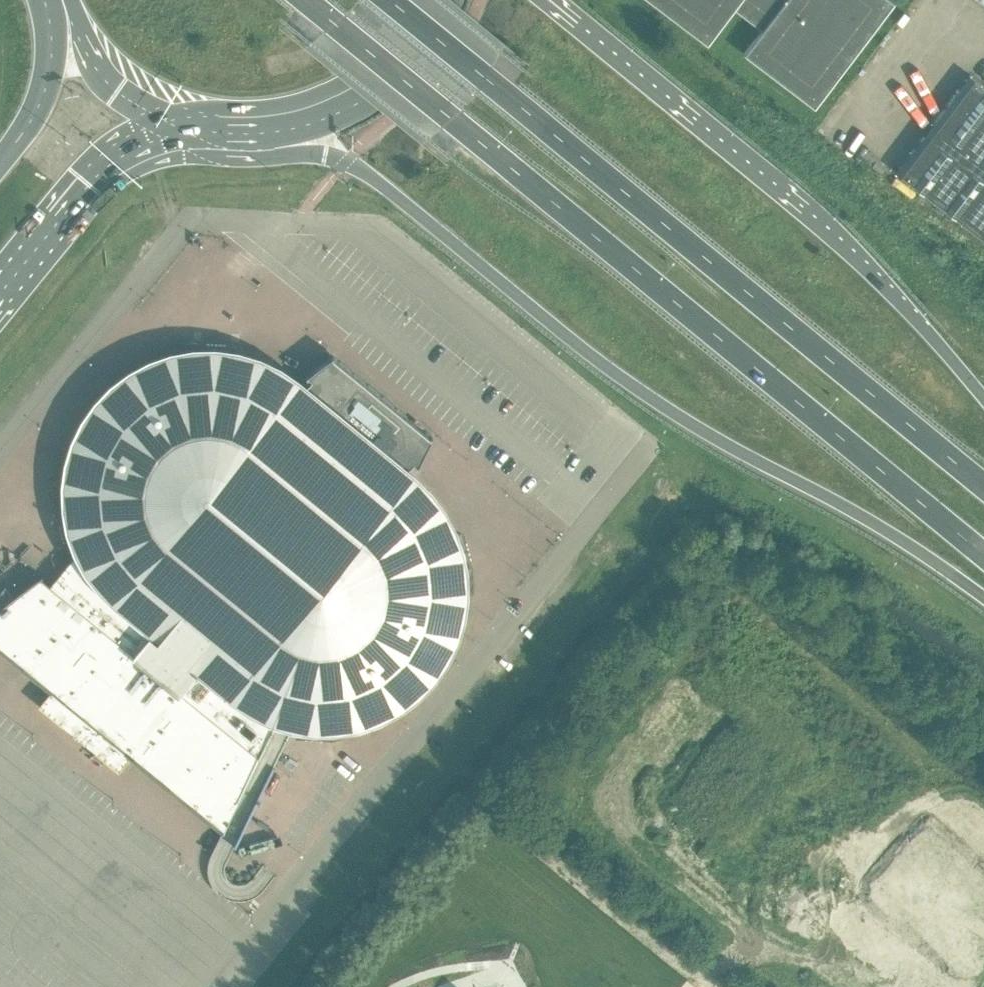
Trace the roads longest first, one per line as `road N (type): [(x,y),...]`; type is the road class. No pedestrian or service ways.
road 1 (primary): [(305,0),(983,554)]
road 2 (primary): [(266,130),(346,161),(675,414),(901,540),(983,600)]
road 3 (primary): [(983,486),(390,0)]
road 4 (primary): [(983,397),(840,238),(551,0)]
road 5 (primary): [(0,292),(87,185),(174,118)]
road 6 (primary): [(266,130),(317,120),(363,97),(398,69),(444,0)]
road 7 (primary): [(57,16),(54,73),(26,132),(0,164)]
road 8 (primary): [(57,16),(87,60),(127,94),(174,118)]

